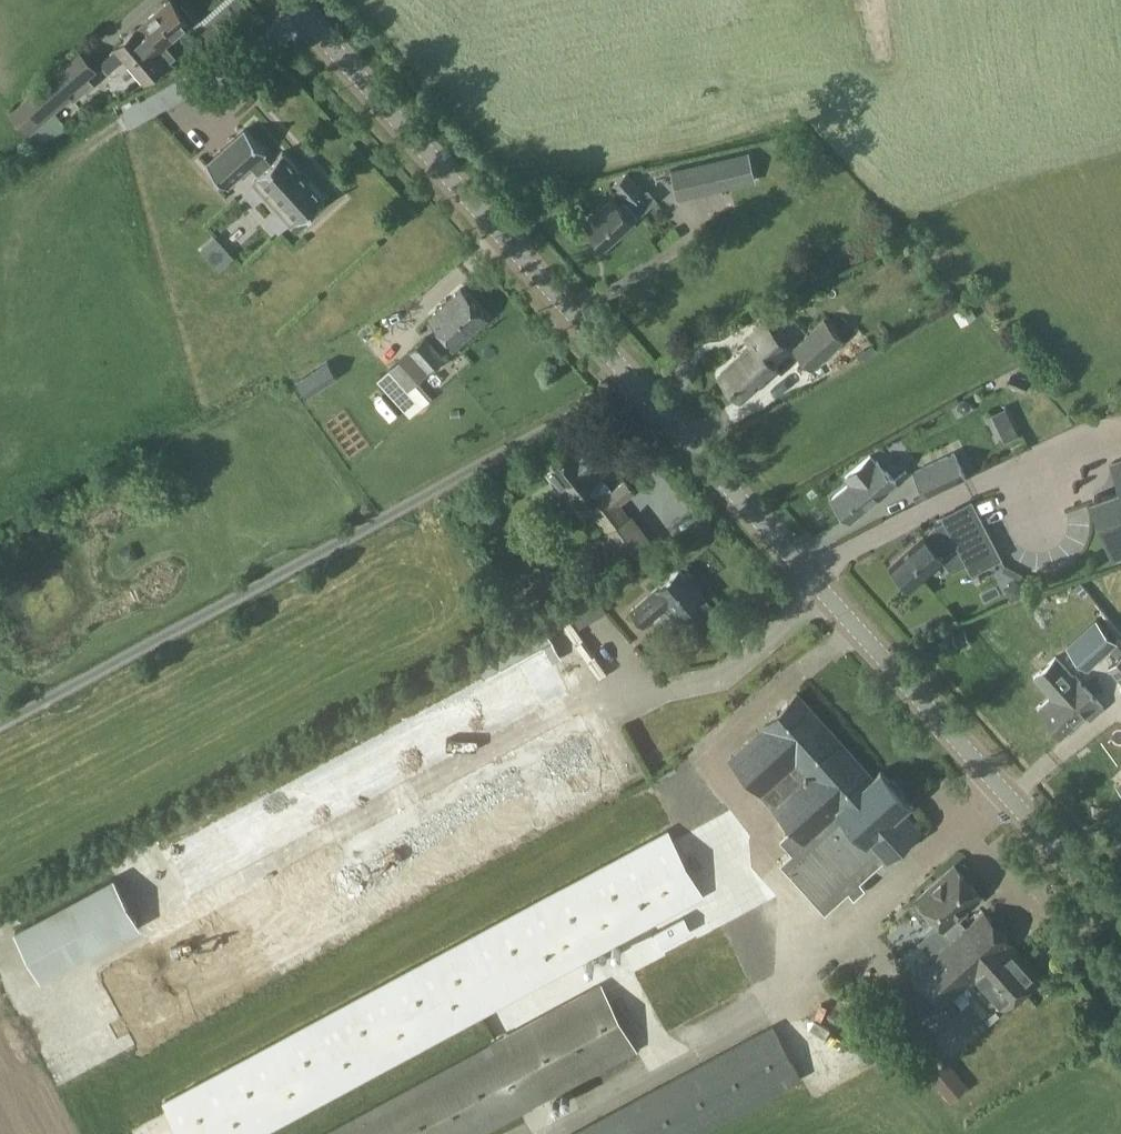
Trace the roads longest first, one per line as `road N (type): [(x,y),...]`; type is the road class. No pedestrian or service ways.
road 1 (unclassified): [(1120,921),(292,0)]

